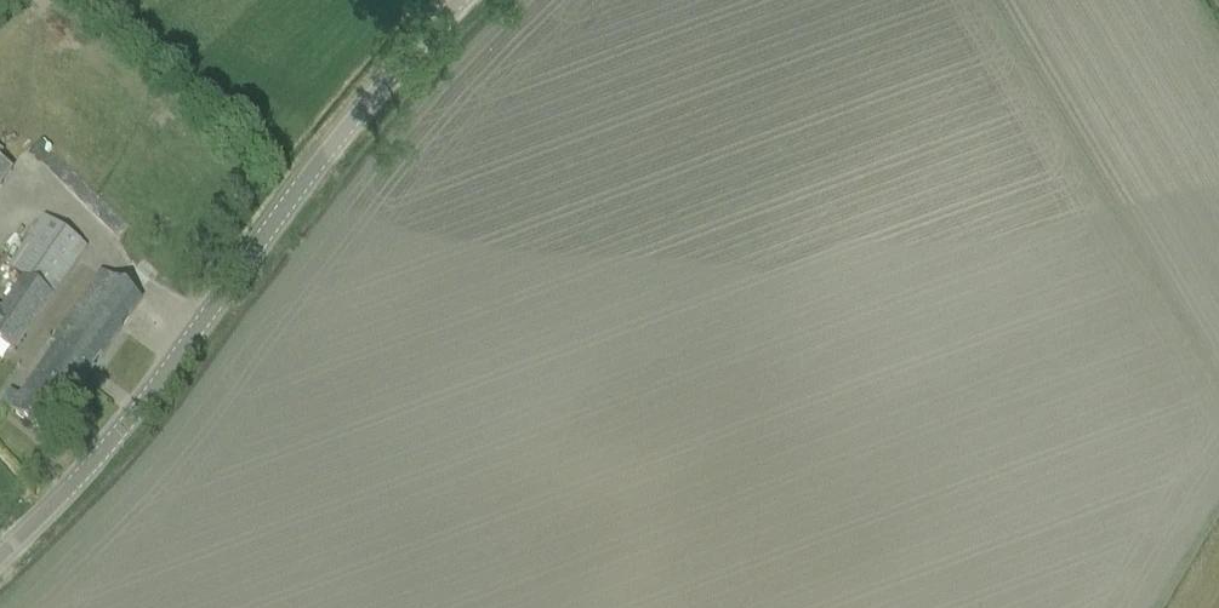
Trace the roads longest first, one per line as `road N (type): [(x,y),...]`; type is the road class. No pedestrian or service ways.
road 1 (unclassified): [(0,575),(108,461),(240,262),(454,0)]

